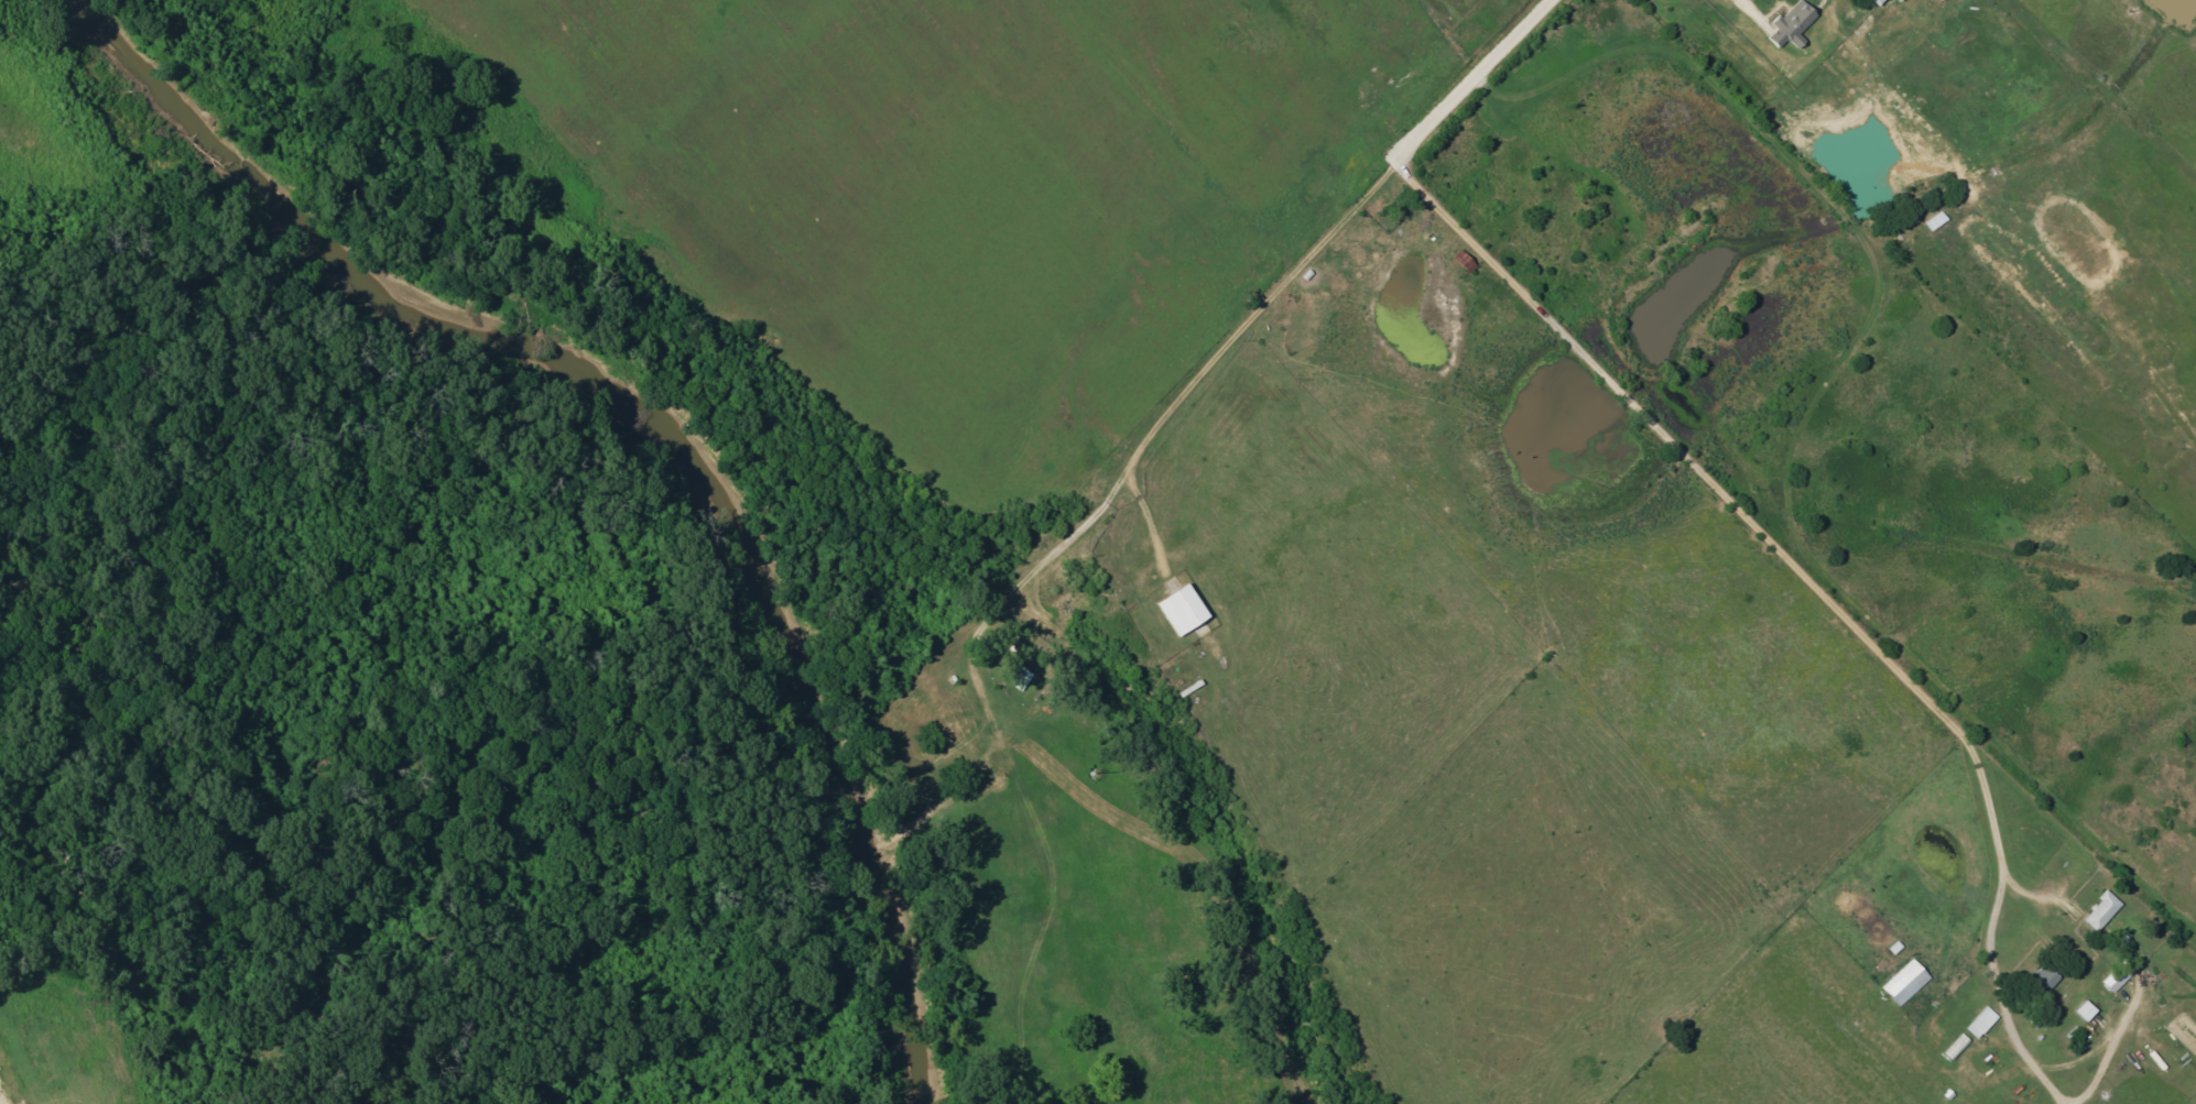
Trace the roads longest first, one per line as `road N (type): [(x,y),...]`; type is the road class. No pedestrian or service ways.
road 1 (residential): [(1549,0),(1402,151)]

